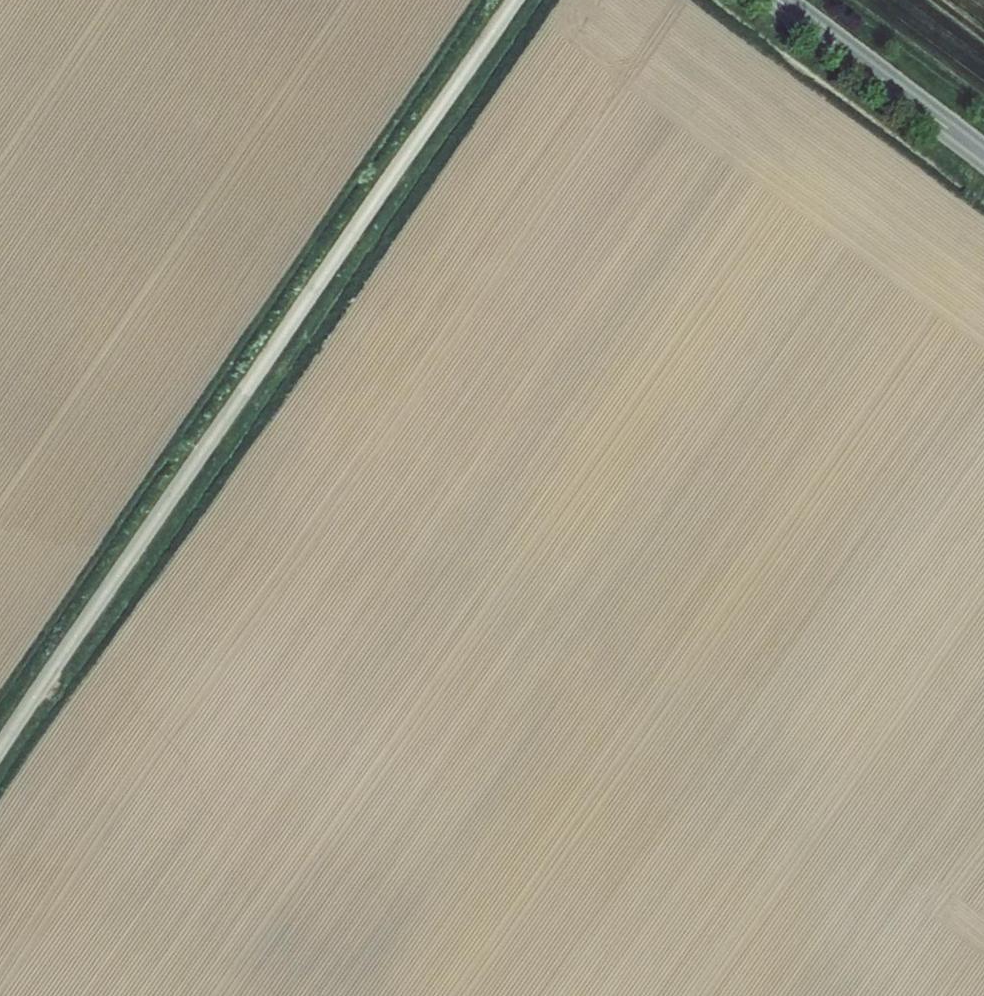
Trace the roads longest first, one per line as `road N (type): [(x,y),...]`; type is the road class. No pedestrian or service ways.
road 1 (unclassified): [(517,0),(0,752)]
road 2 (tertiary): [(779,0),(983,158)]

